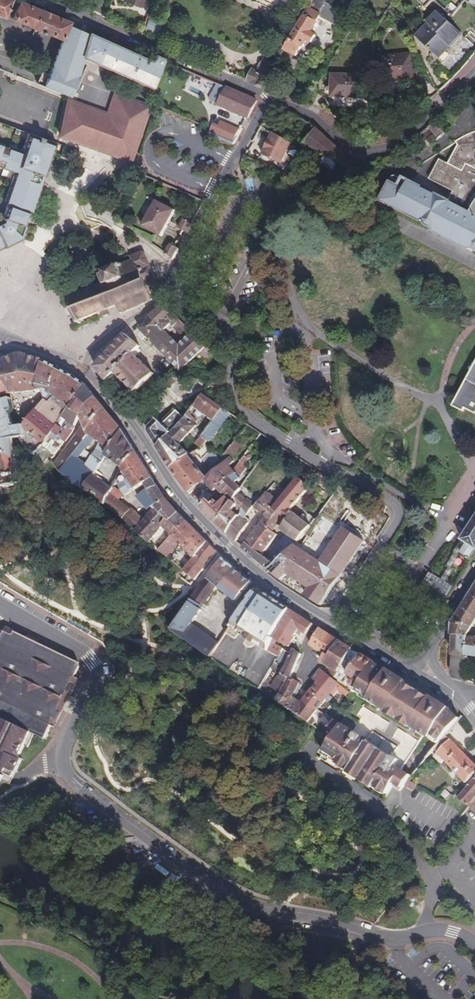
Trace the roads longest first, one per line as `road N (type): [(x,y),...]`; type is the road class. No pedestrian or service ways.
road 1 (residential): [(474,947),(438,931),(392,942),(246,907),(103,809),(59,758)]
road 2 (tertiary): [(84,372),(228,545),(276,586),(405,666)]
road 3 (residential): [(172,281),(230,332),(240,401),(253,420),(394,506),(398,517),(380,548)]
road 4 (residential): [(272,101),(45,0)]
road 5 (residential): [(474,77),(404,139),(367,153),(347,149),(311,118),(272,101)]
road 6 (residential): [(59,758),(90,694),(90,661),(0,603)]
road 7 (residential): [(272,101),(231,162),(172,281)]
road 8 (residential): [(172,281),(155,304),(93,350),(84,372)]

